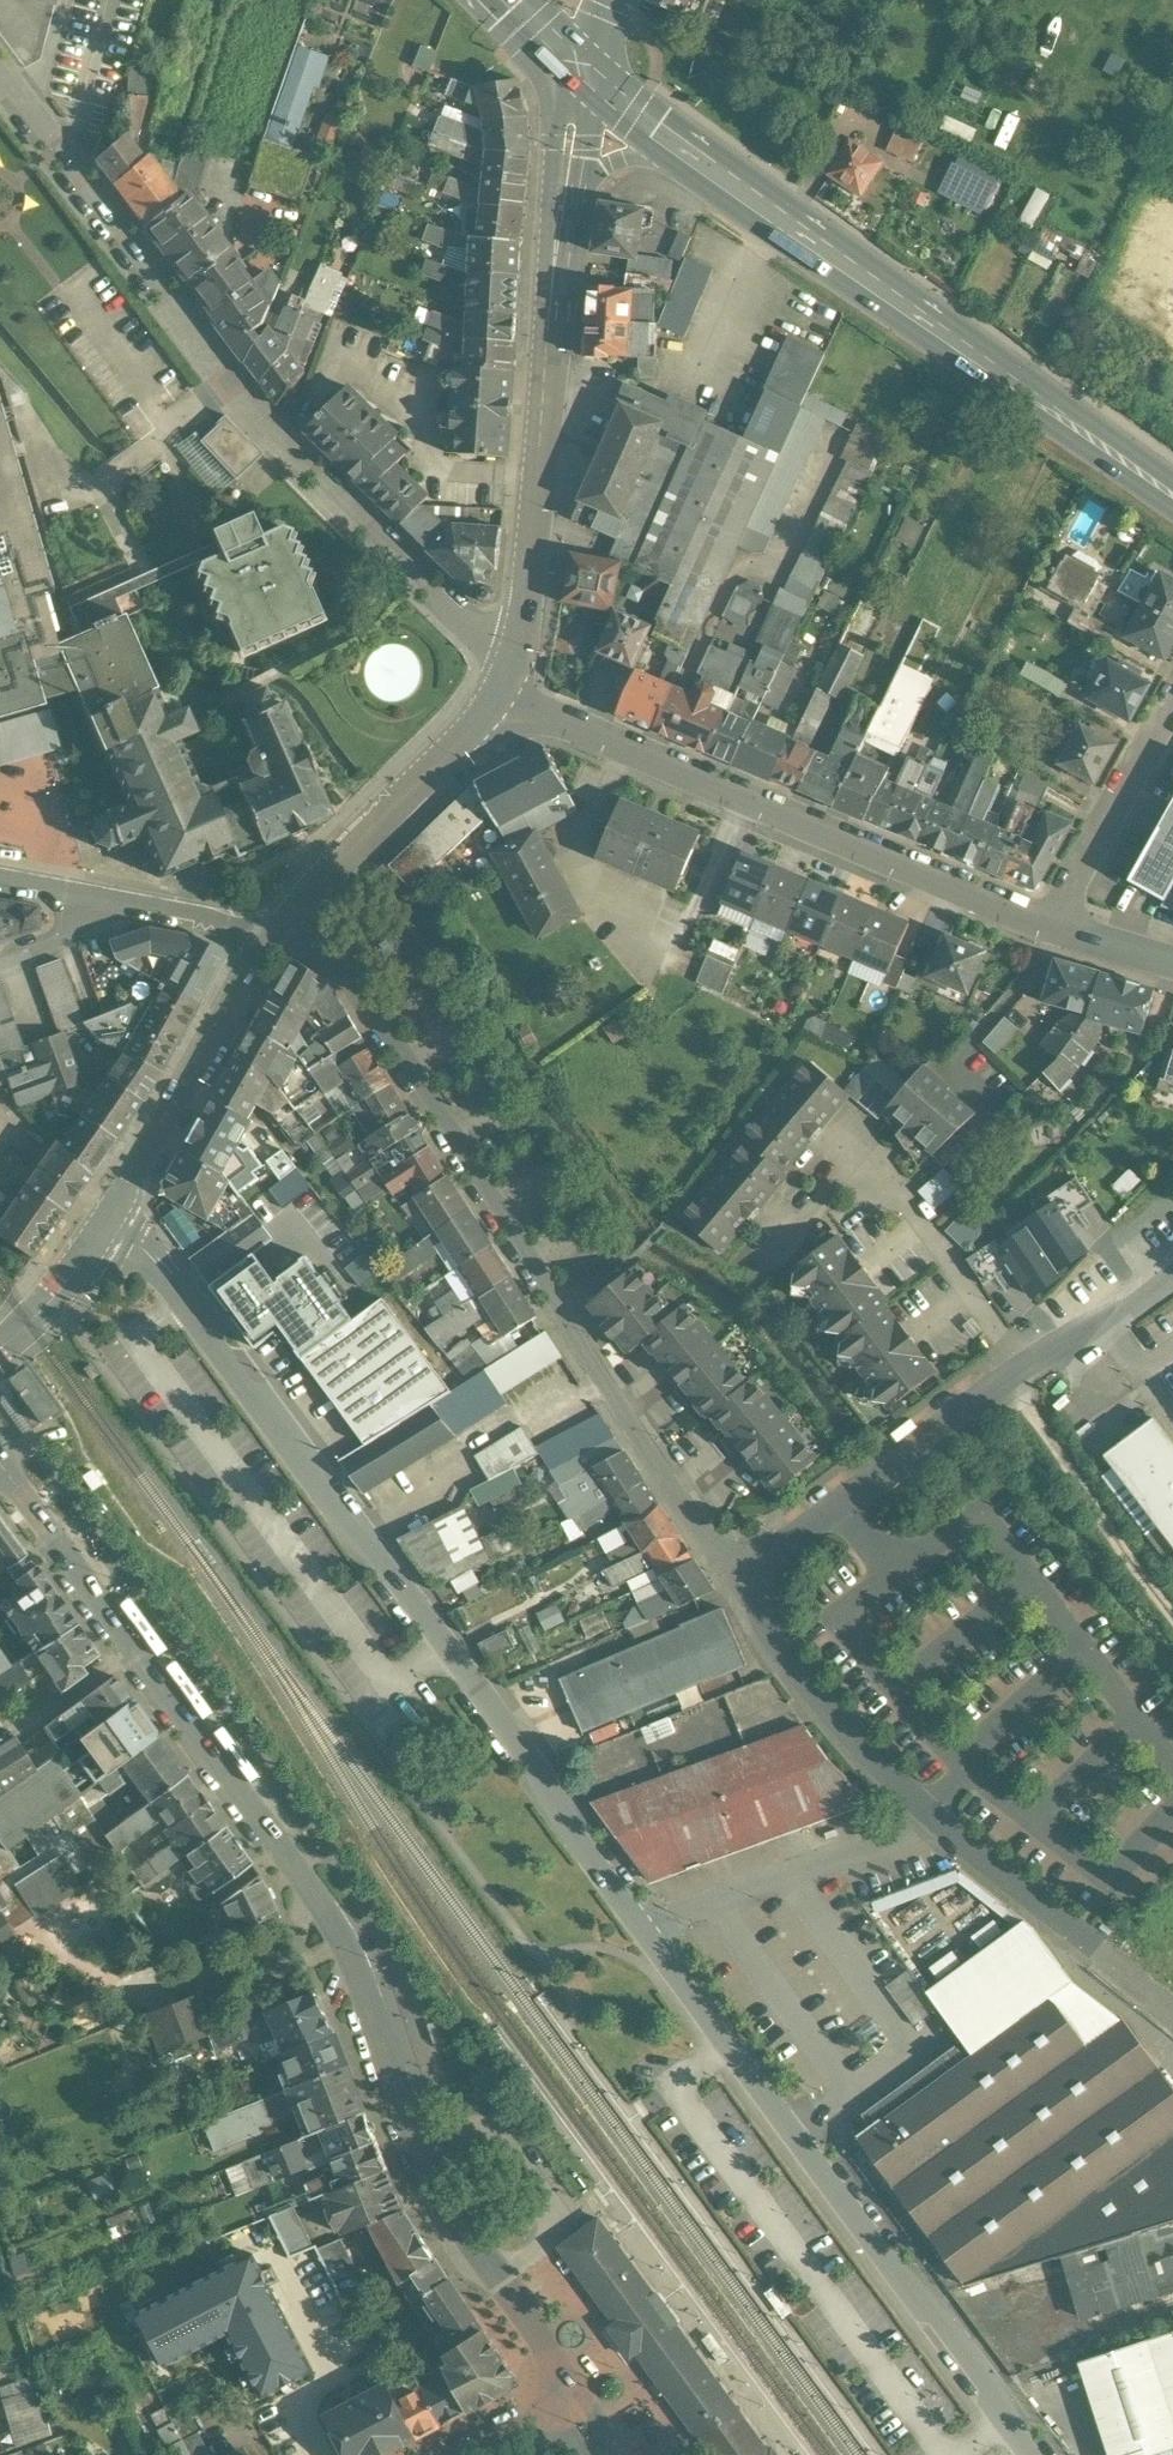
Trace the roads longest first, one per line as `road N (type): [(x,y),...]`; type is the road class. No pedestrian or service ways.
road 1 (residential): [(108,1217),(163,1268),(1035,2454)]
road 2 (residential): [(0,1455),(315,1892),(356,1969),(423,2153),(567,2387)]
road 3 (residential): [(273,931),(321,957),(748,1587)]
road 4 (residential): [(518,650),(479,630),(231,381),(0,73)]
road 5 (residential): [(1049,922),(989,904),(499,689)]
road 6 (primary): [(714,162),(1172,493)]
road 7 (residential): [(748,1587),(825,1696),(1078,1945)]
road 8 (tertiary): [(518,650),(563,185)]
road 9 (residential): [(1031,1367),(748,1587)]
road 10 (tertiary): [(499,689),(466,737),(273,931)]
road 11 (tertiary): [(273,931),(108,1217)]
road 12 (residential): [(0,875),(273,931)]
road 13 (residential): [(883,1154),(1031,1367)]
road 14 (residential): [(1172,698),(1049,922)]
road 15 (primary): [(582,52),(638,107),(714,162)]
road 16 (tertiary): [(108,1217),(55,1295),(0,1348)]
road 17 (residential): [(1172,1276),(1111,1325),(1031,1367)]
road 18 (primary): [(563,185),(616,161),(714,162)]
road 19 (residential): [(447,2454),(567,2387)]
road 20 (tertiary): [(563,185),(582,52)]
road 21 (residential): [(1172,961),(1049,922)]

